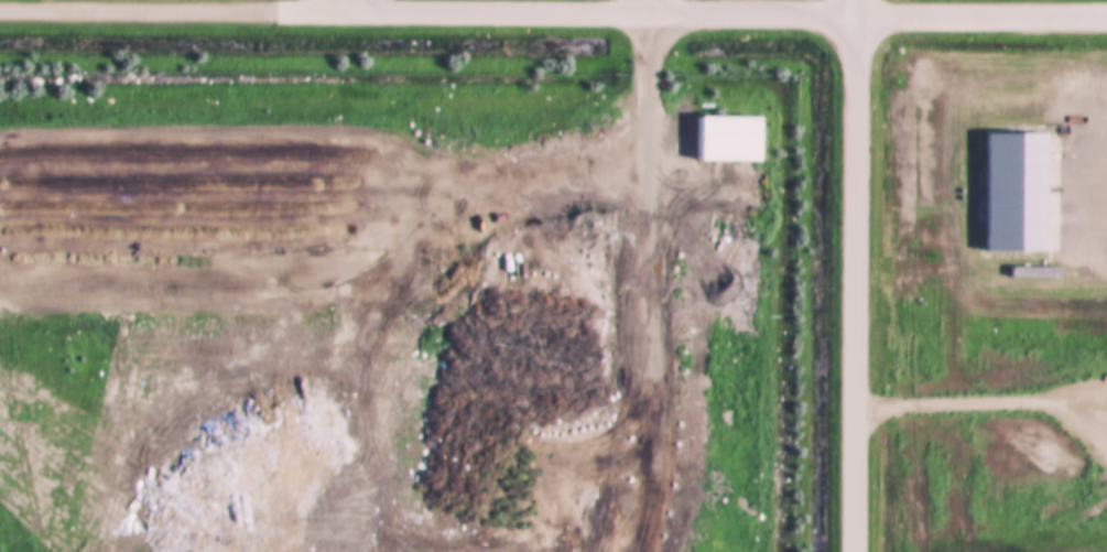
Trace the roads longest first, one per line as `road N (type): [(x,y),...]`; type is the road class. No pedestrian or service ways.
road 1 (residential): [(1106,16),(346,17)]
road 2 (residential): [(854,551),(857,13)]
road 3 (track): [(346,17),(0,14)]

